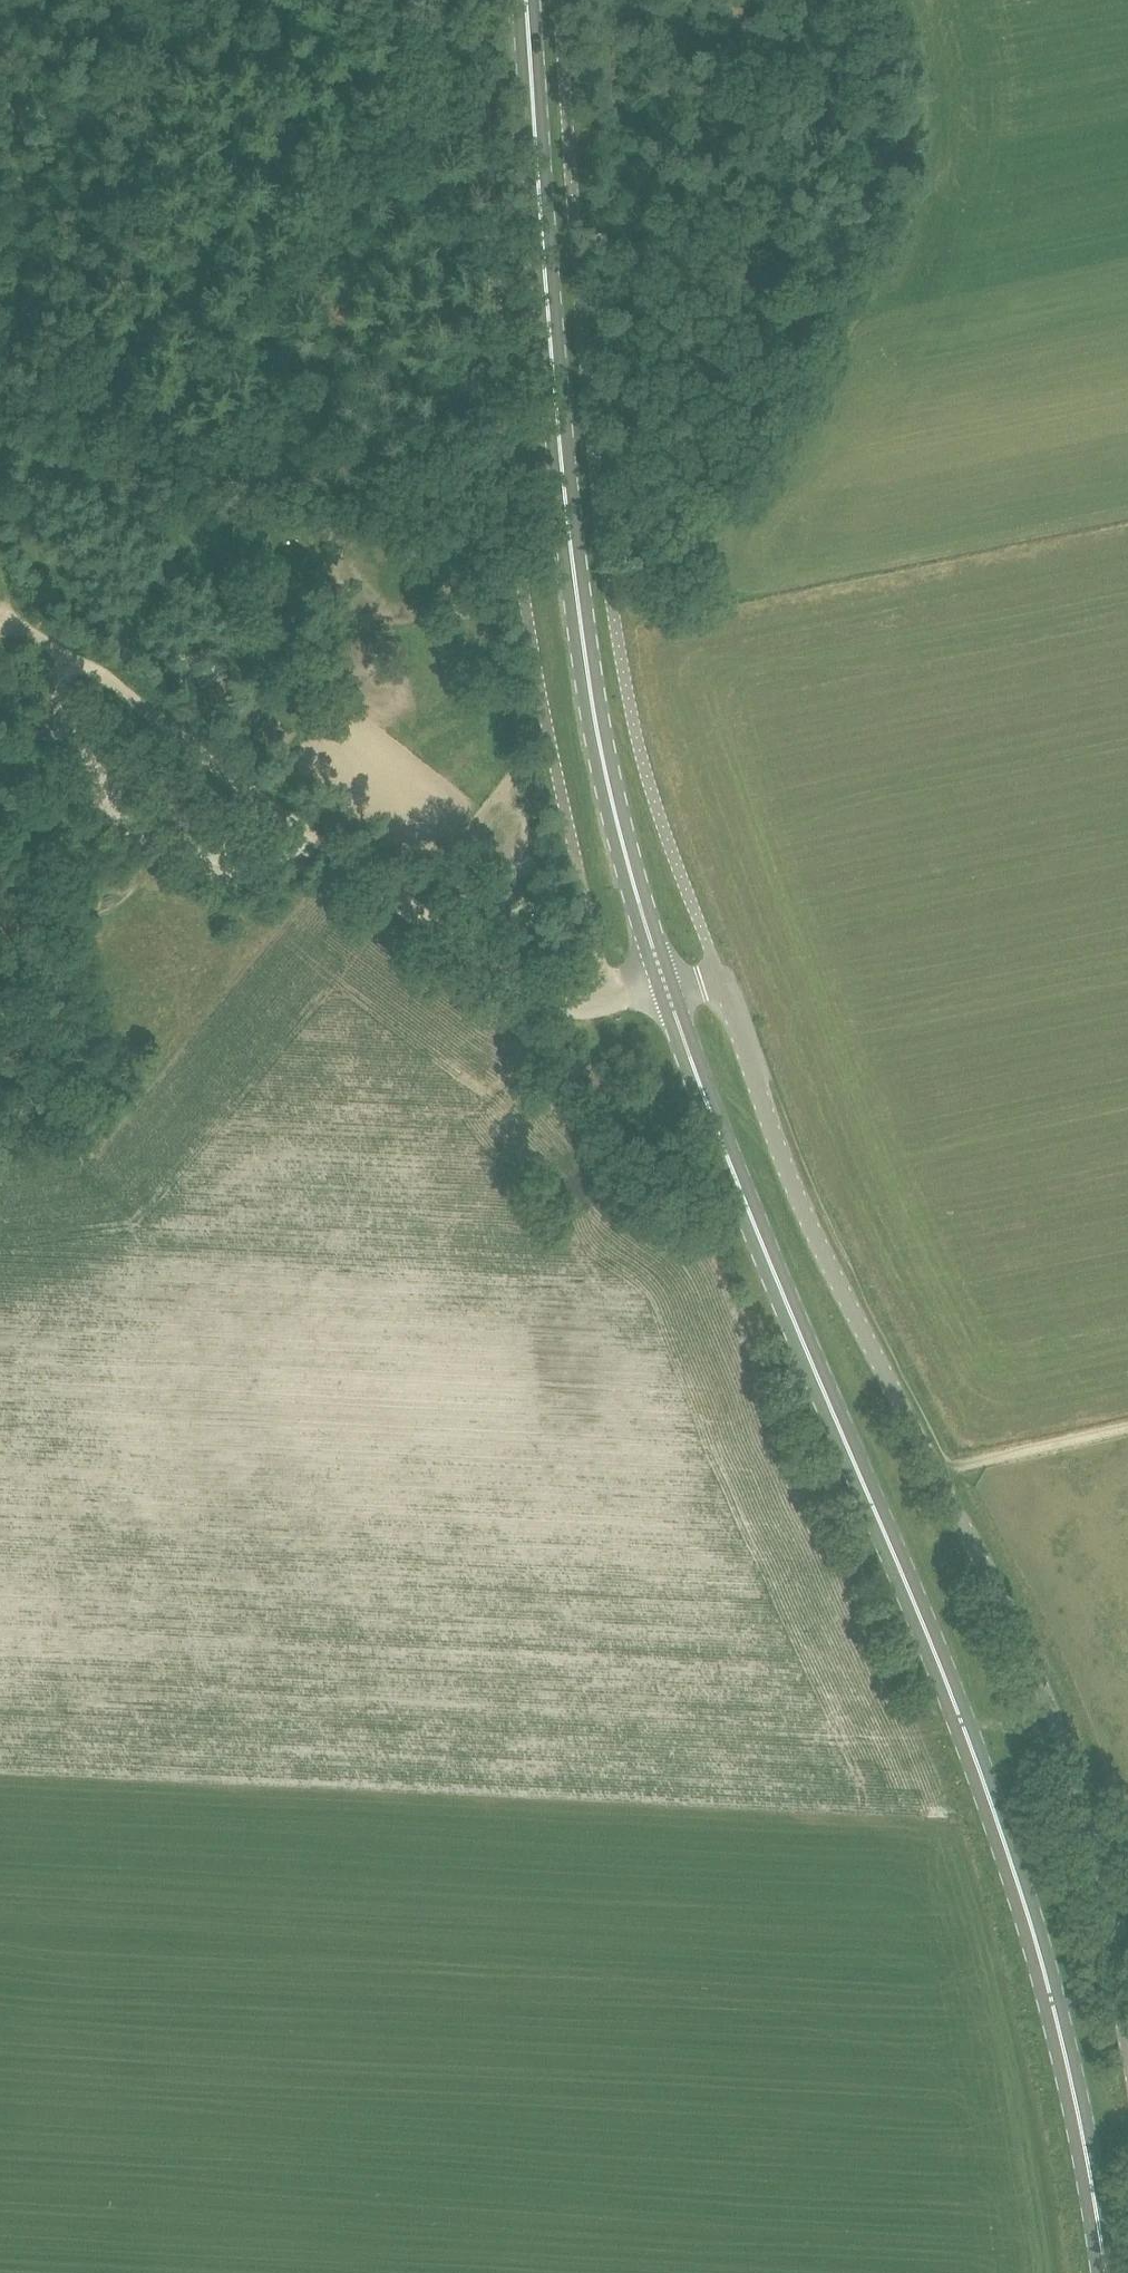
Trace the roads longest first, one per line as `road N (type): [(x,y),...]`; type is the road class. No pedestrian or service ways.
road 1 (secondary): [(1106,2272),(1054,2003),(1010,1855),(666,987)]
road 2 (unclassified): [(1127,2030),(1060,1737),(999,1599),(821,1251),(716,972)]
road 3 (secondary): [(666,987),(606,778),(586,653),(561,449),(527,0)]
road 4 (track): [(617,998),(570,1004),(528,994),(33,623),(9,618)]

